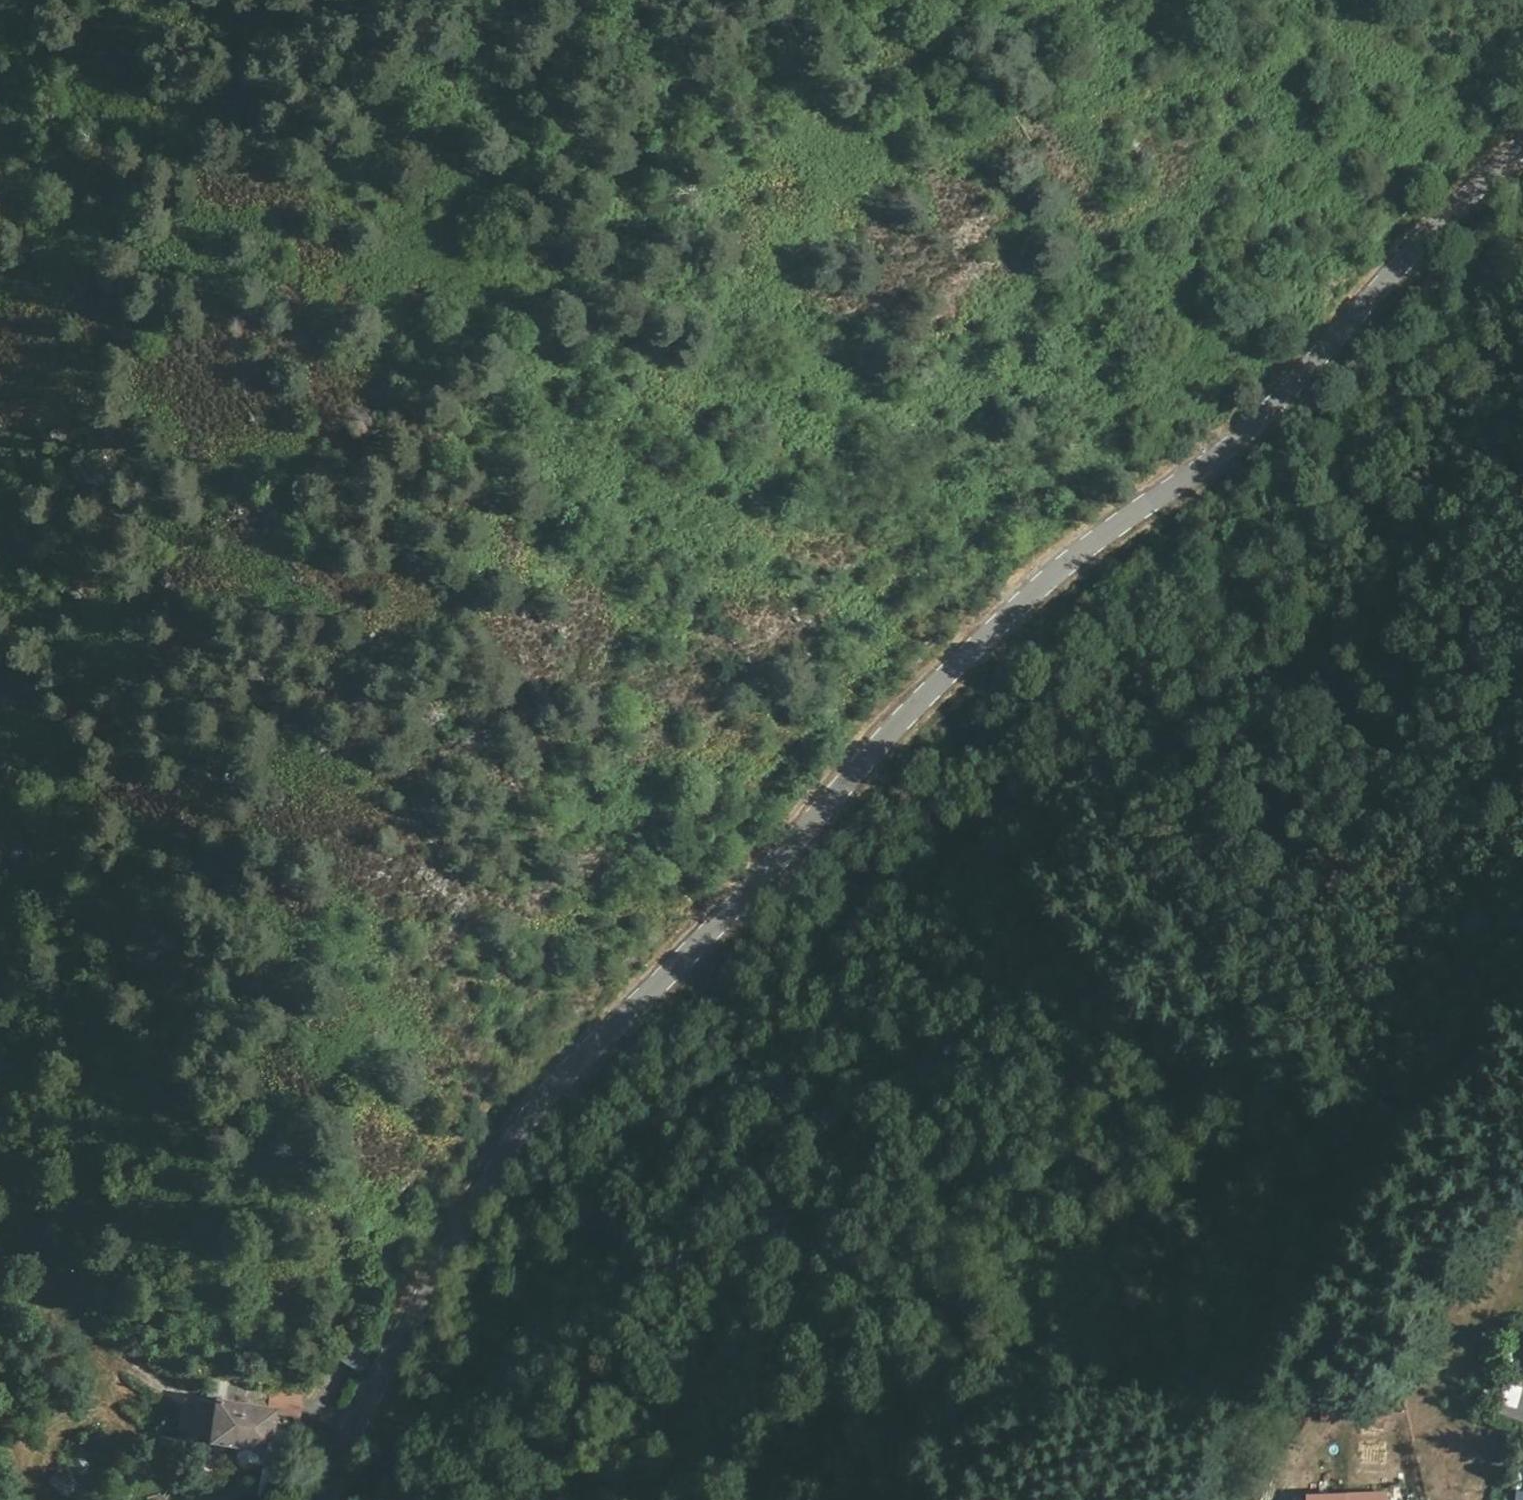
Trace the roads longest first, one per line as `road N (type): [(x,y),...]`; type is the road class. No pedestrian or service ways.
road 1 (unclassified): [(297,1499),(303,1468),(369,1338),(456,1235),(492,1167),(559,1081),(641,1017),(938,687),(1292,401),(1522,157)]

